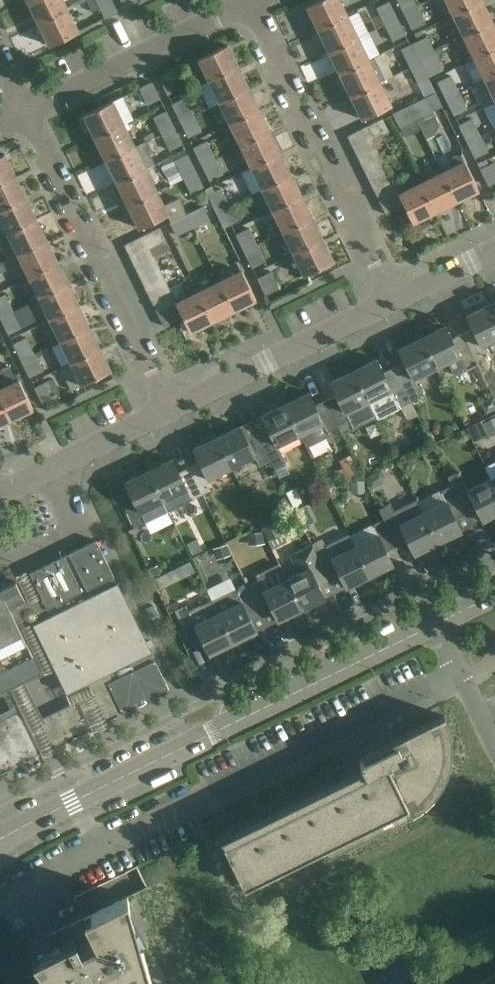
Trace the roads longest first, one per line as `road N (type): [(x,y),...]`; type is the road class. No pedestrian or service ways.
road 1 (tertiary): [(435,624),(0,840)]
road 2 (residential): [(398,300),(248,2)]
road 3 (residential): [(176,409),(24,113)]
road 4 (residential): [(24,113),(248,2)]
road 5 (unclassified): [(176,409),(398,300)]
road 6 (unclassified): [(0,495),(176,409)]
road 7 (residential): [(435,624),(494,748)]

